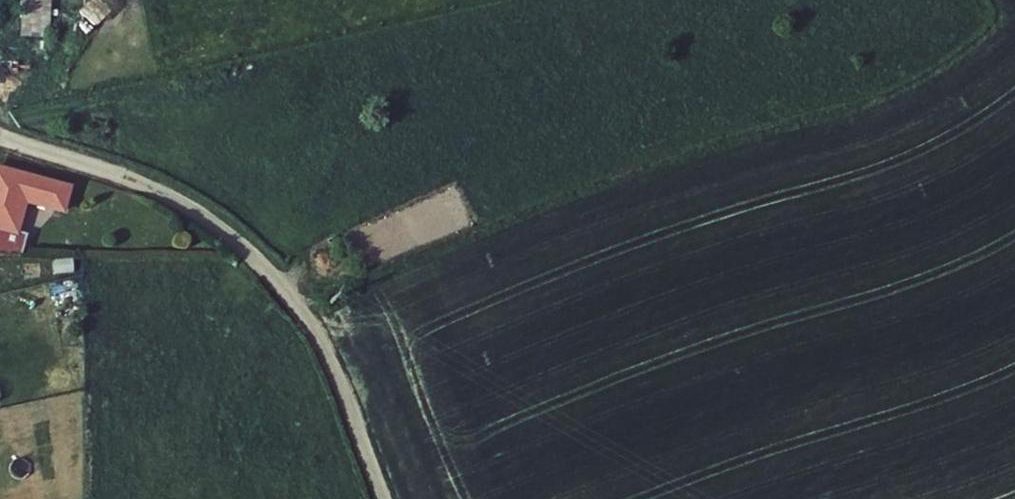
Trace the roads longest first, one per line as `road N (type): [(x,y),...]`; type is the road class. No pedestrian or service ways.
road 1 (track): [(0,135),(144,186),(237,244),(309,306),(384,498)]

